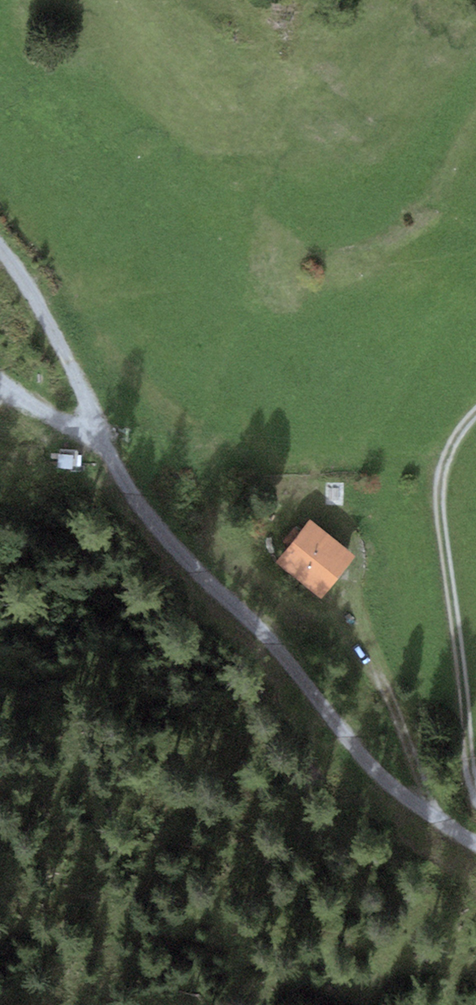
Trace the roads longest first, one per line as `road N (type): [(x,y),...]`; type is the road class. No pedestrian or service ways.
road 1 (track): [(101,445),(158,529),(262,630),(347,737),(475,848)]
road 2 (track): [(475,798),(436,501),(444,460),(475,412)]
road 3 (track): [(0,245),(30,285),(101,445)]

